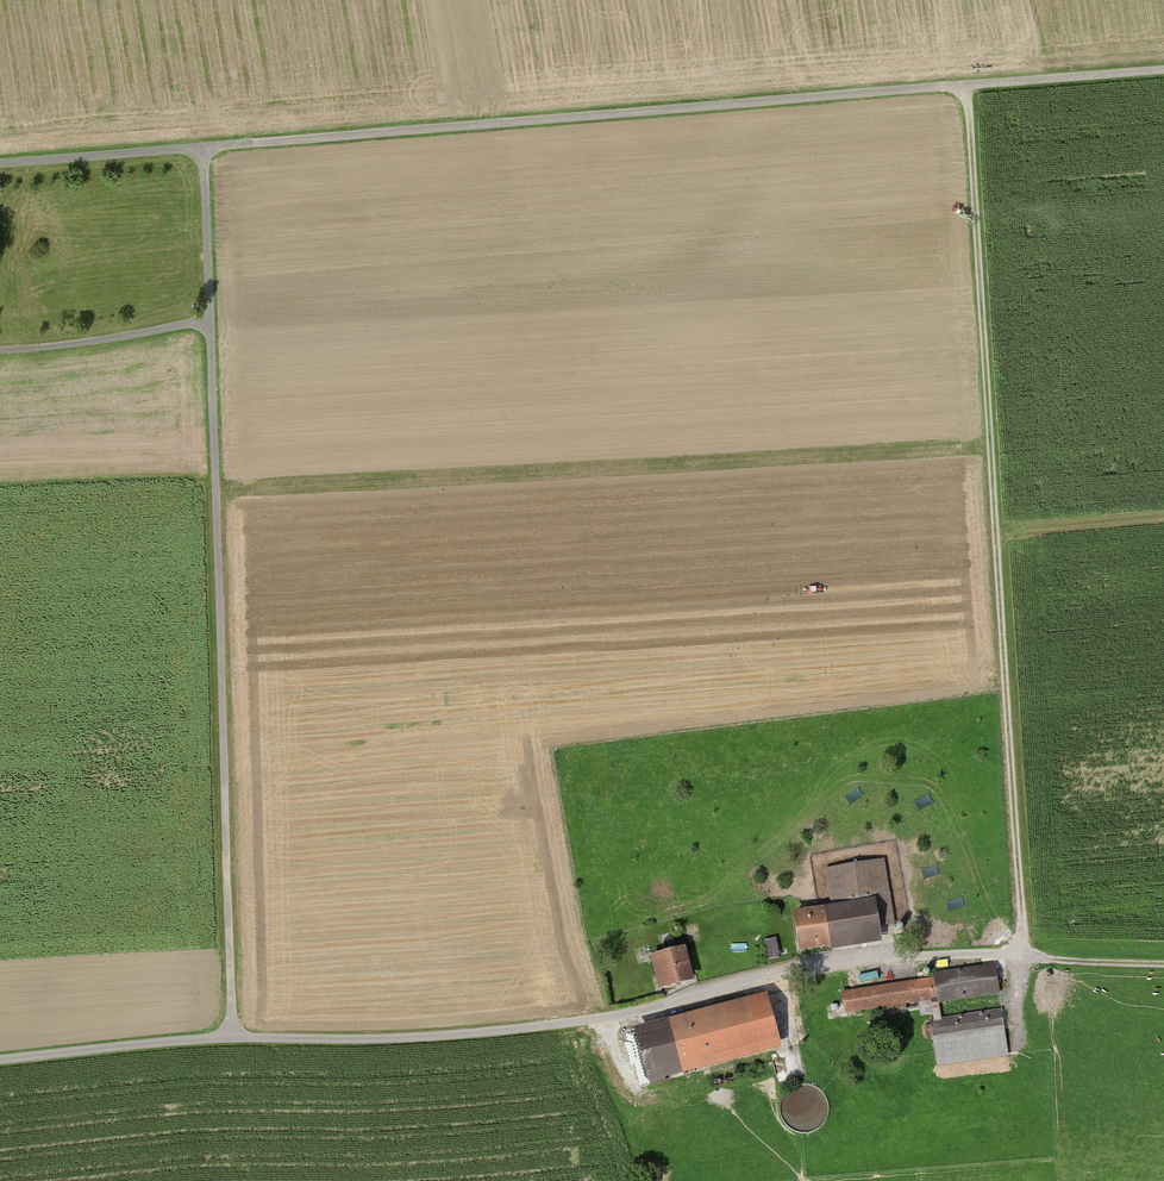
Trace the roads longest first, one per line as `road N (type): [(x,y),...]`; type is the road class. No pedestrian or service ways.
road 1 (track): [(0,1060),(189,1040),(500,1033),(581,1024),(870,958),(1021,955)]
road 2 (track): [(205,150),(1163,70)]
road 3 (track): [(960,85),(971,128),(987,352),(1021,955)]
road 4 (track): [(211,320),(232,1038)]
road 5 (track): [(0,165),(205,150),(211,320),(0,350)]
road 6 (track): [(1021,955),(1163,965)]

